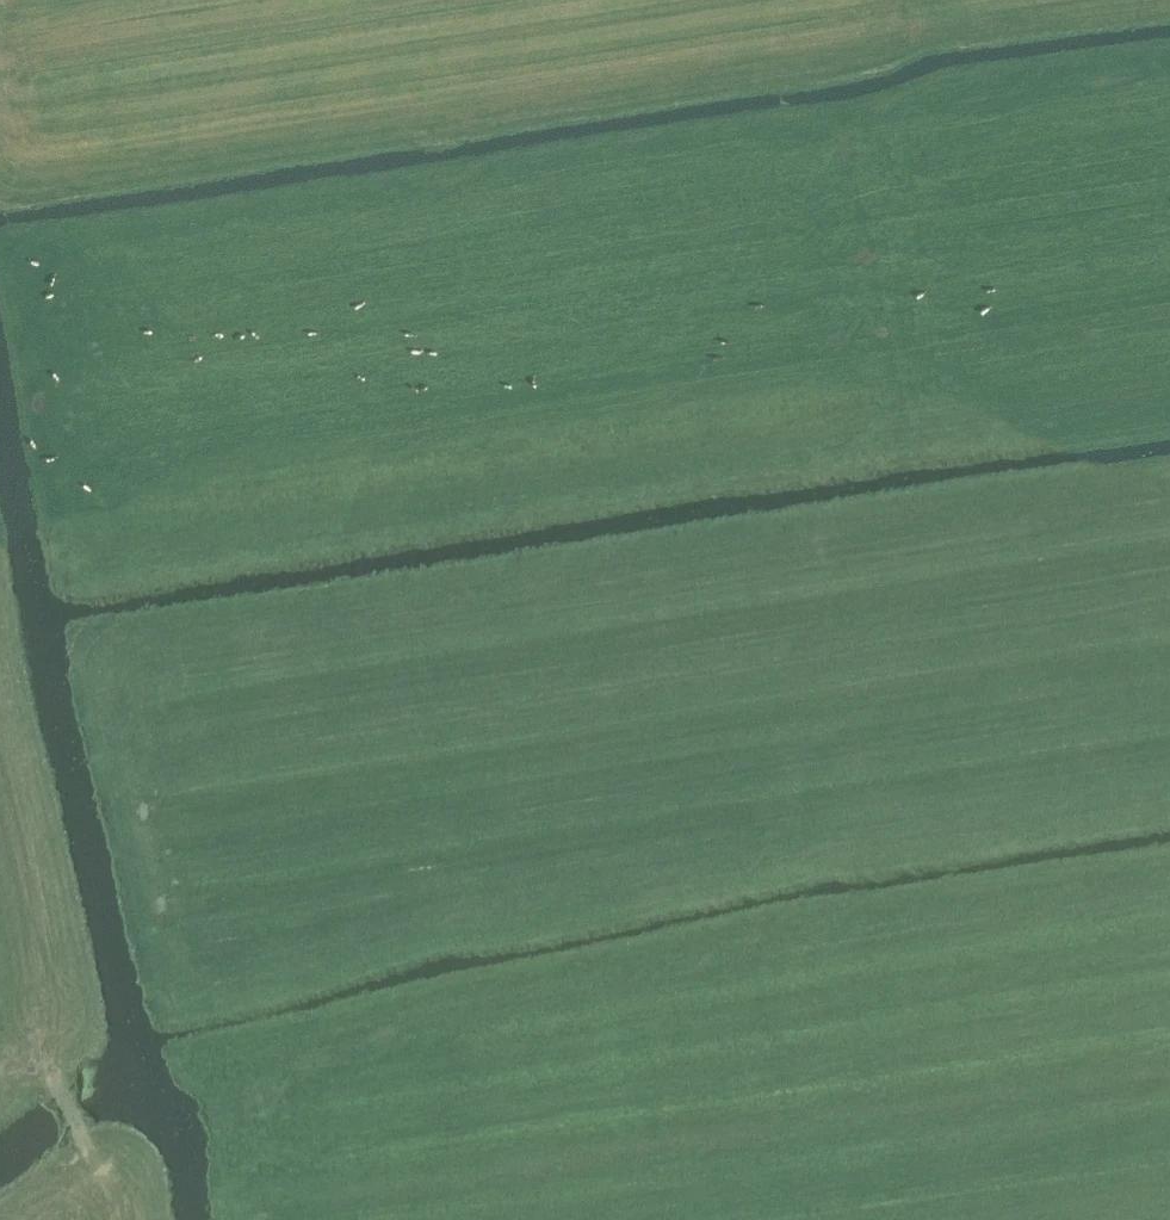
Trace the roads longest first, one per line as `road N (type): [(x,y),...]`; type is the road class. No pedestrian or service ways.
road 1 (track): [(83,1131),(58,1091),(0,561)]

